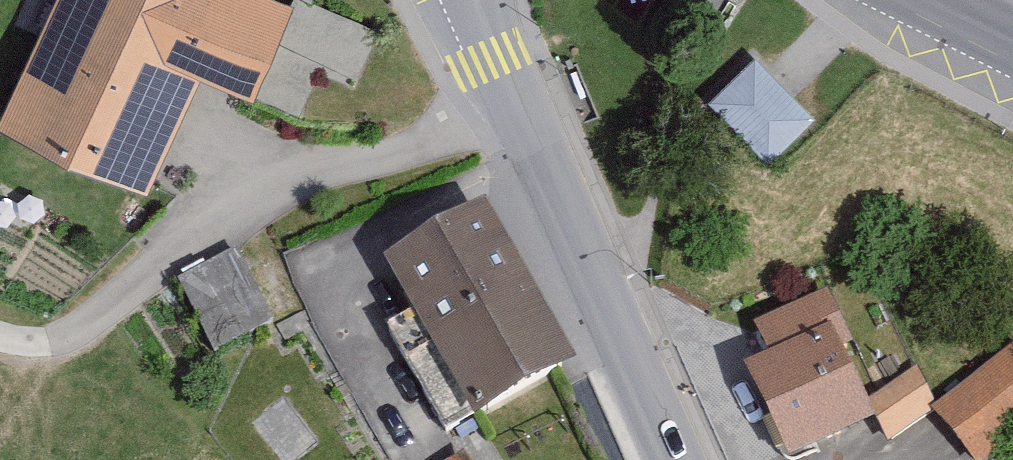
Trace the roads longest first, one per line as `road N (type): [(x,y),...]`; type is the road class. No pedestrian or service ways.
road 1 (tertiary): [(475,0),(492,59),(687,459)]

